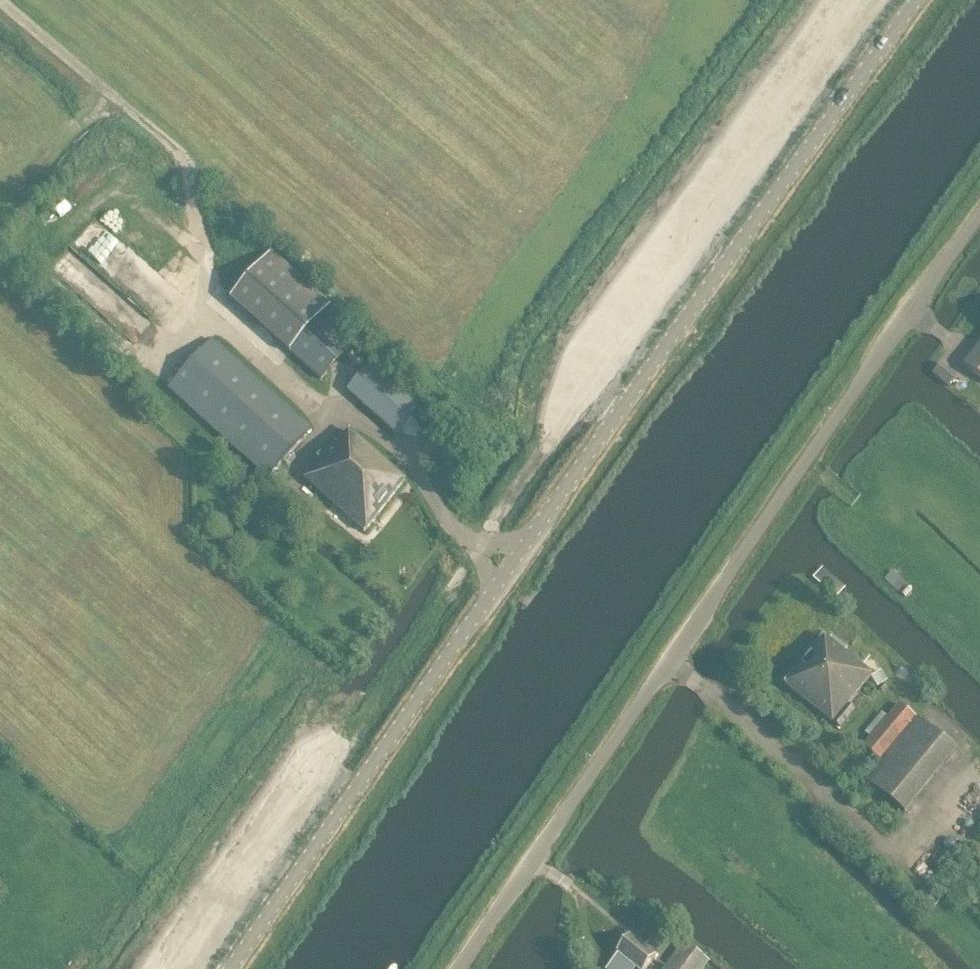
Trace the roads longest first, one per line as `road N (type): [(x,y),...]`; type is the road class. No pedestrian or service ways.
road 1 (unclassified): [(233,968),(654,363),(922,0)]
road 2 (tertiary): [(456,968),(979,219)]
road 3 (track): [(0,4),(187,162),(211,311)]

